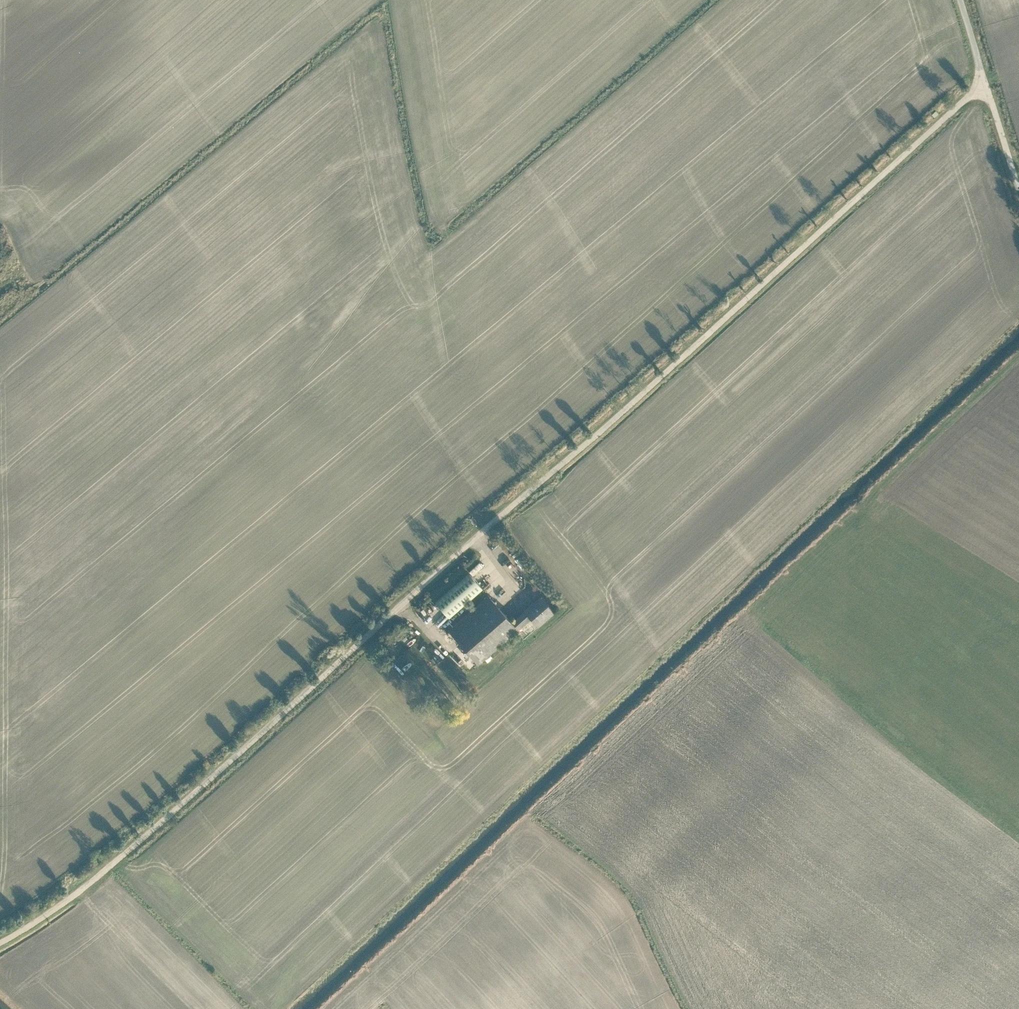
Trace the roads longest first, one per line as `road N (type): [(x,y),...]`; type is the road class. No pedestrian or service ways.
road 1 (track): [(984,83),(102,875),(0,942)]

